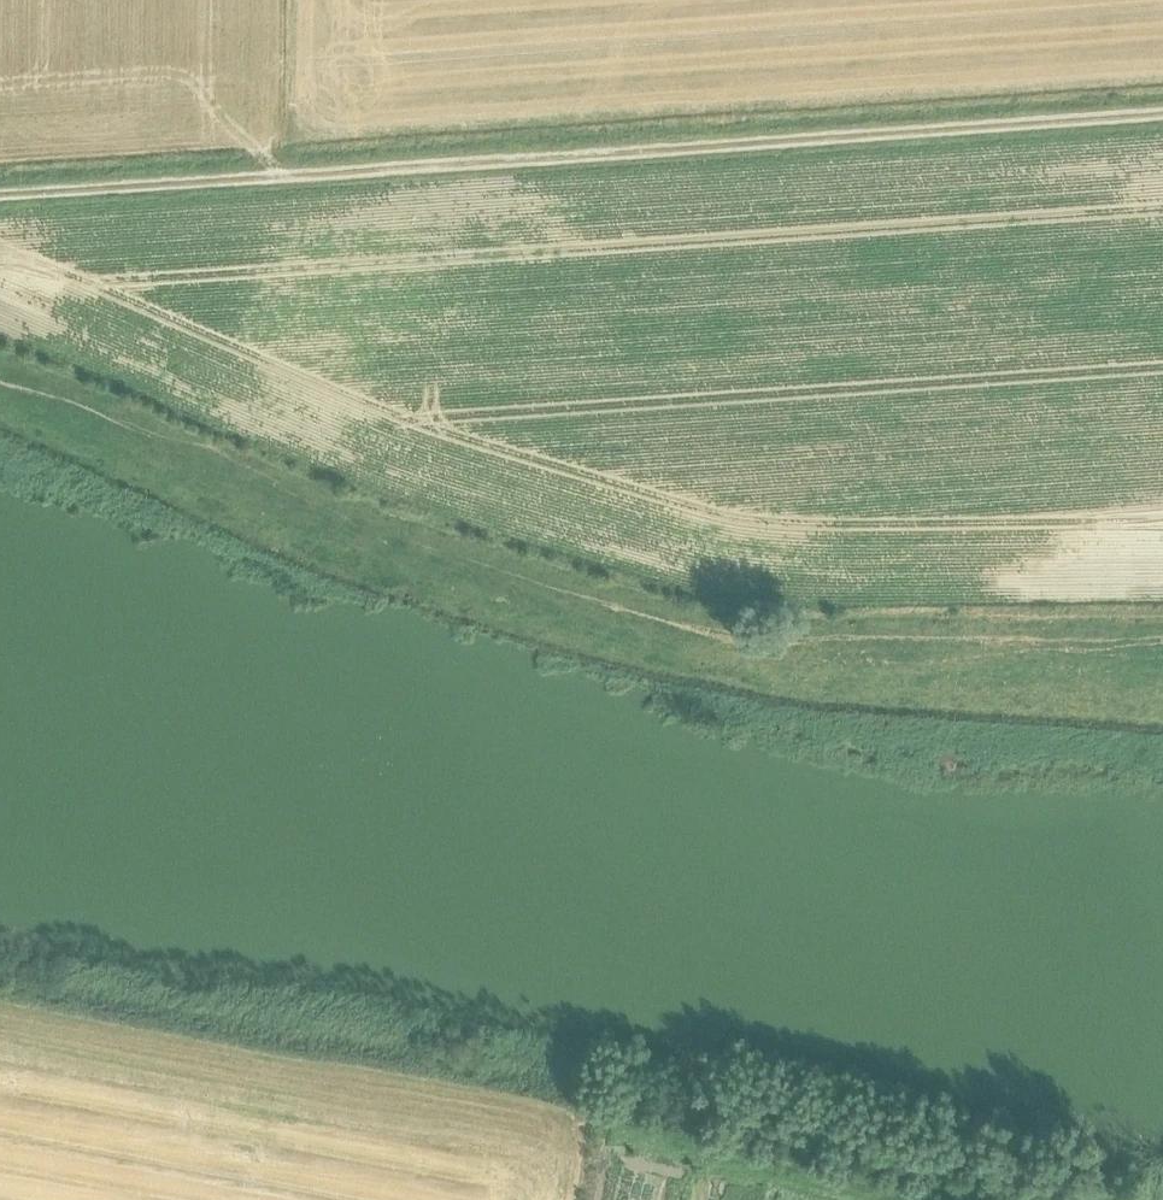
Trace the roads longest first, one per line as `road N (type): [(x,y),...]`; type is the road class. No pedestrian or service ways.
road 1 (track): [(1162,115),(0,197)]

